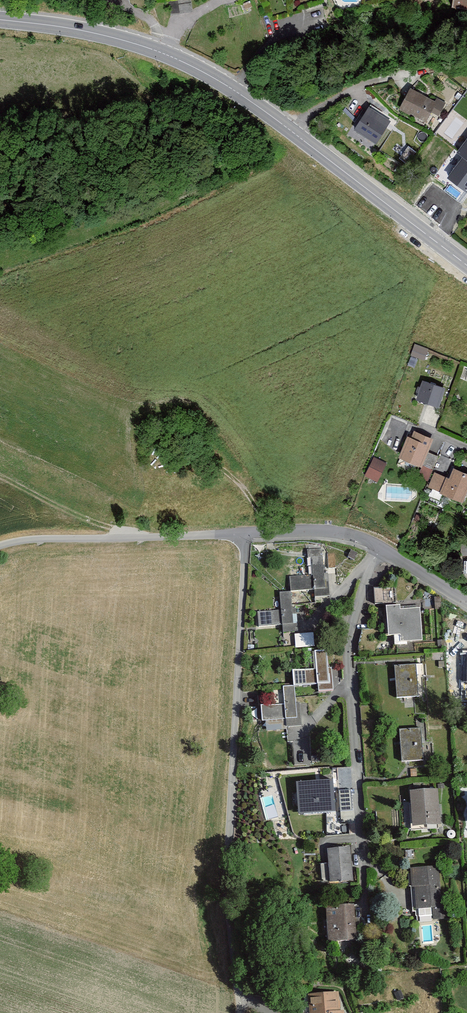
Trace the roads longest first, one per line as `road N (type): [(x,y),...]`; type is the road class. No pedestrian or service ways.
road 1 (tertiary): [(466,265),(206,73),(126,41),(0,20)]
road 2 (residential): [(244,534),(226,895),(239,999)]
road 3 (residential): [(380,548),(349,644),(363,922)]
road 4 (residential): [(0,541),(244,534)]
road 5 (residential): [(244,534),(330,531),(380,548)]

